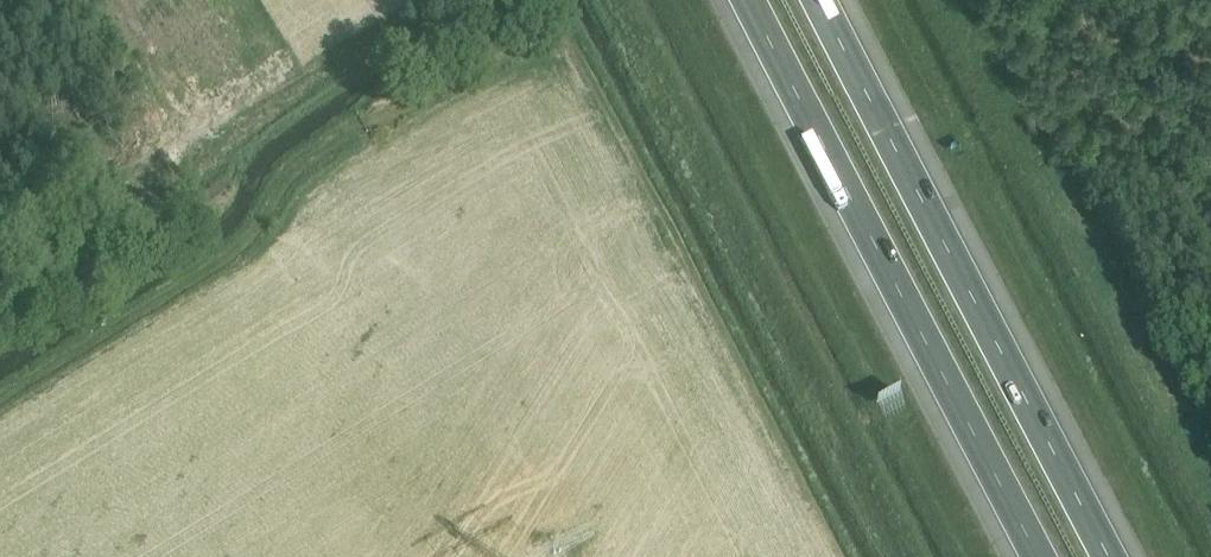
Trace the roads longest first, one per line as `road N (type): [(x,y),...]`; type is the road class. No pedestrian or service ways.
road 1 (track): [(556,7),(513,22),(302,163),(228,259),(0,400)]
road 2 (motorway): [(763,0),(1058,556)]
road 3 (motorway): [(1126,556),(836,0)]
road 4 (track): [(847,556),(556,7)]

